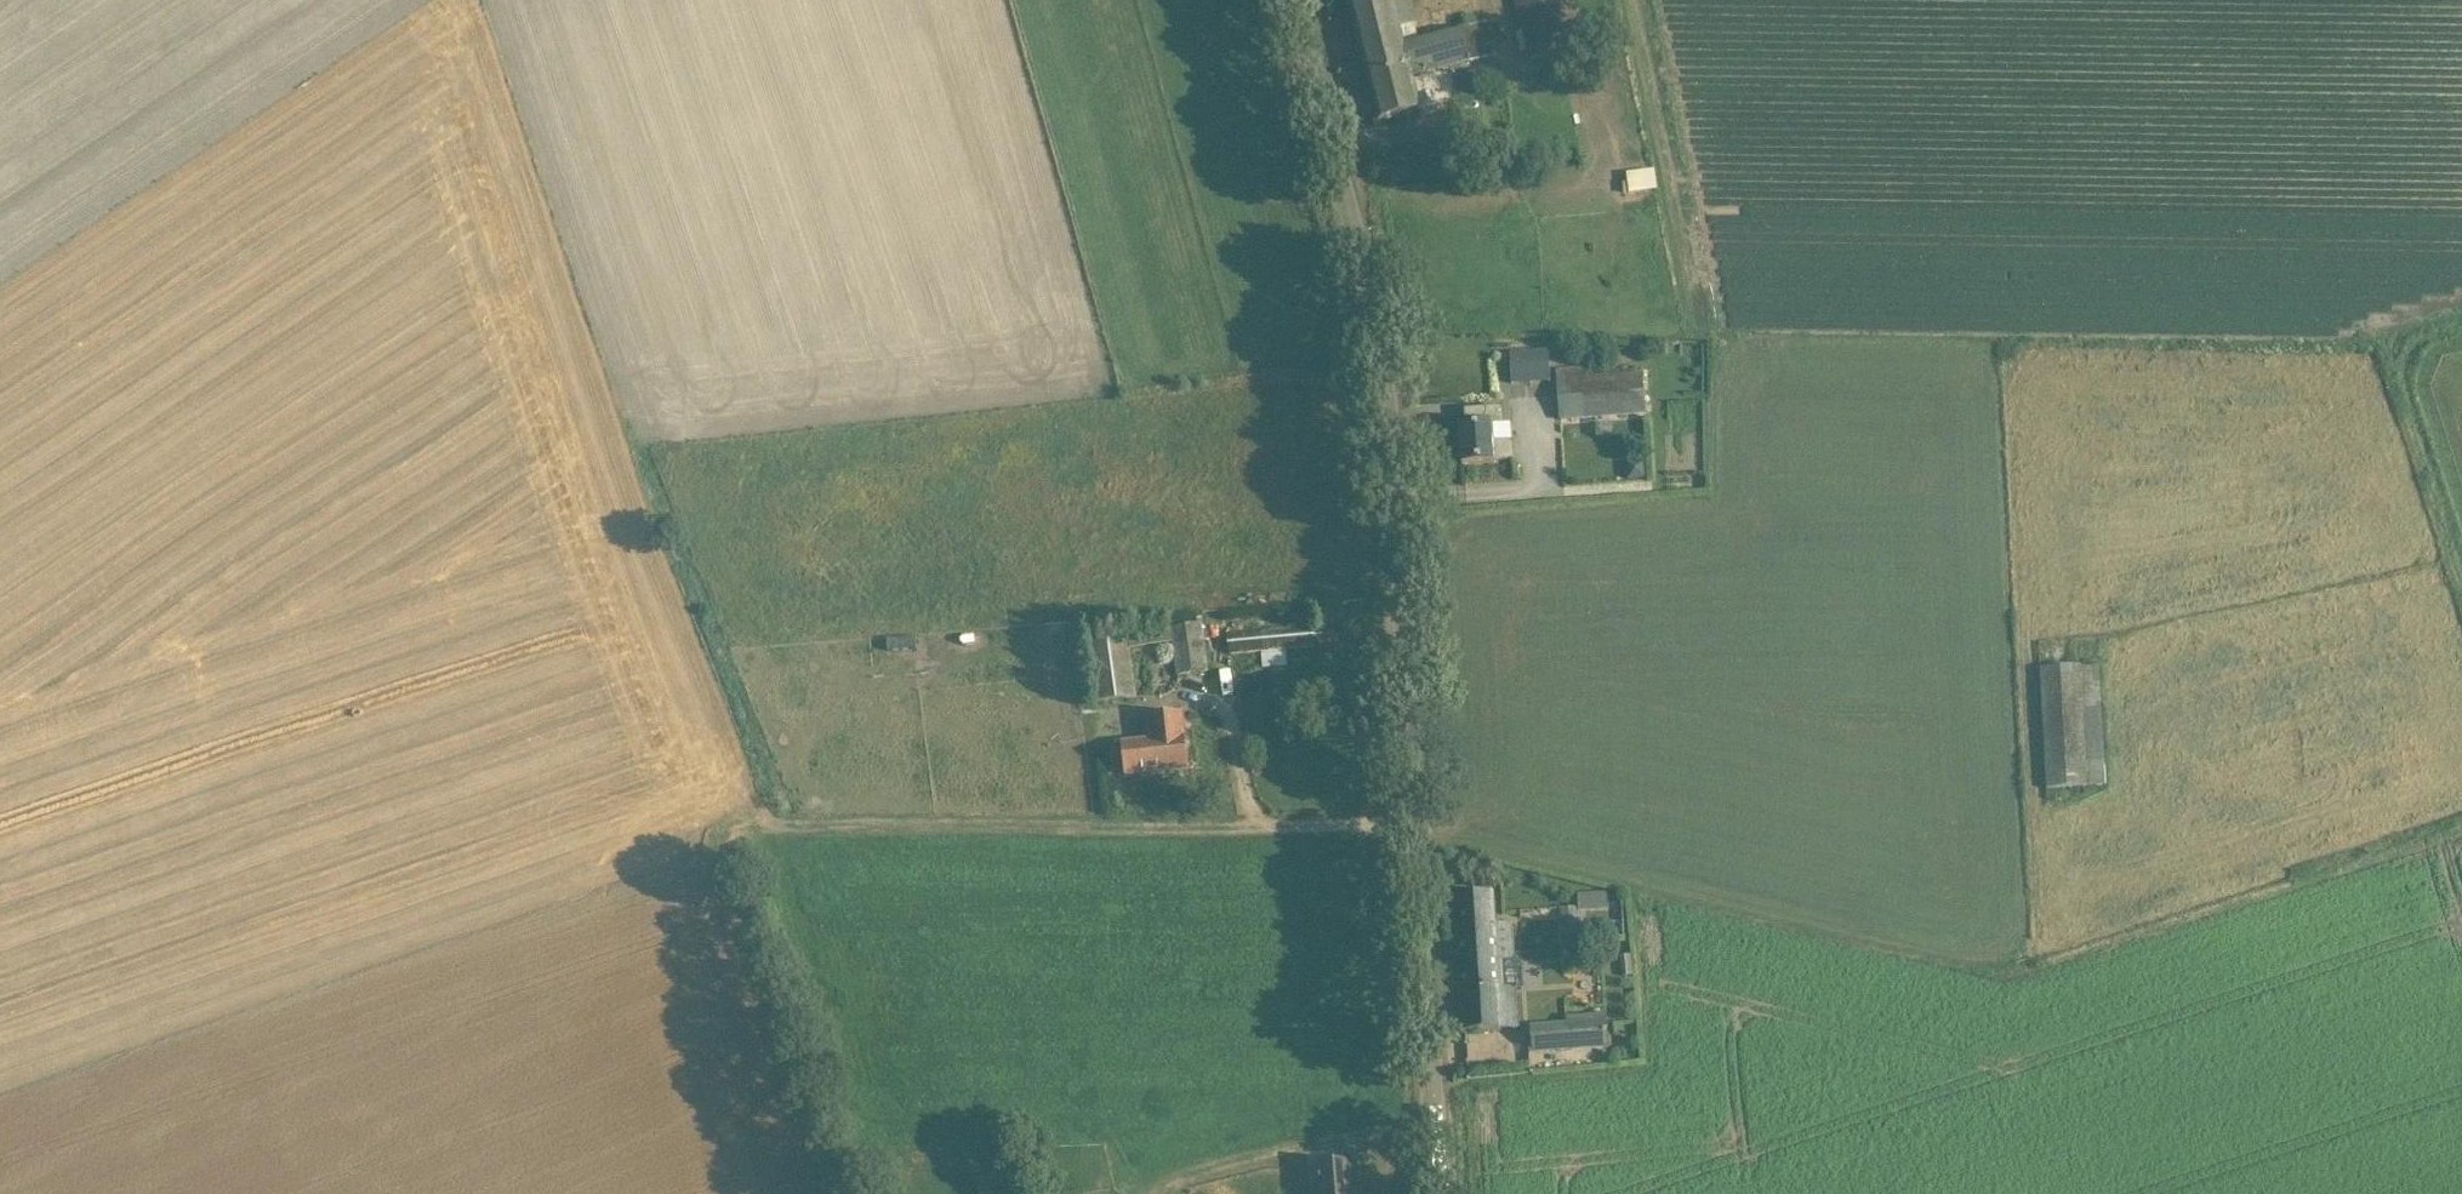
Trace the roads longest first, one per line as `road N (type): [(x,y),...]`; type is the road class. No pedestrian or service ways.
road 1 (unclassified): [(1449,1193),(1397,395),(1304,0)]
road 2 (track): [(773,831),(895,824),(1427,825)]

